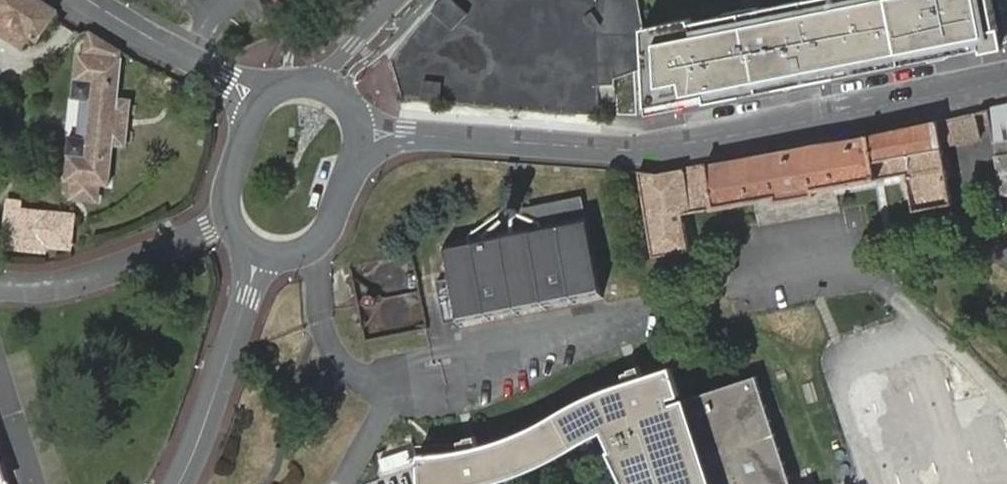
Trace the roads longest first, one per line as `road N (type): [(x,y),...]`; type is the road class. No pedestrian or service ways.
road 1 (residential): [(362,135),(655,144),(1006,74)]
road 2 (residential): [(178,483),(215,399),(260,248)]
road 3 (residential): [(94,0),(260,100)]
road 4 (residential): [(260,248),(306,250),(331,227),(362,135)]
road 5 (residential): [(260,100),(231,179),(229,215),(260,248)]

